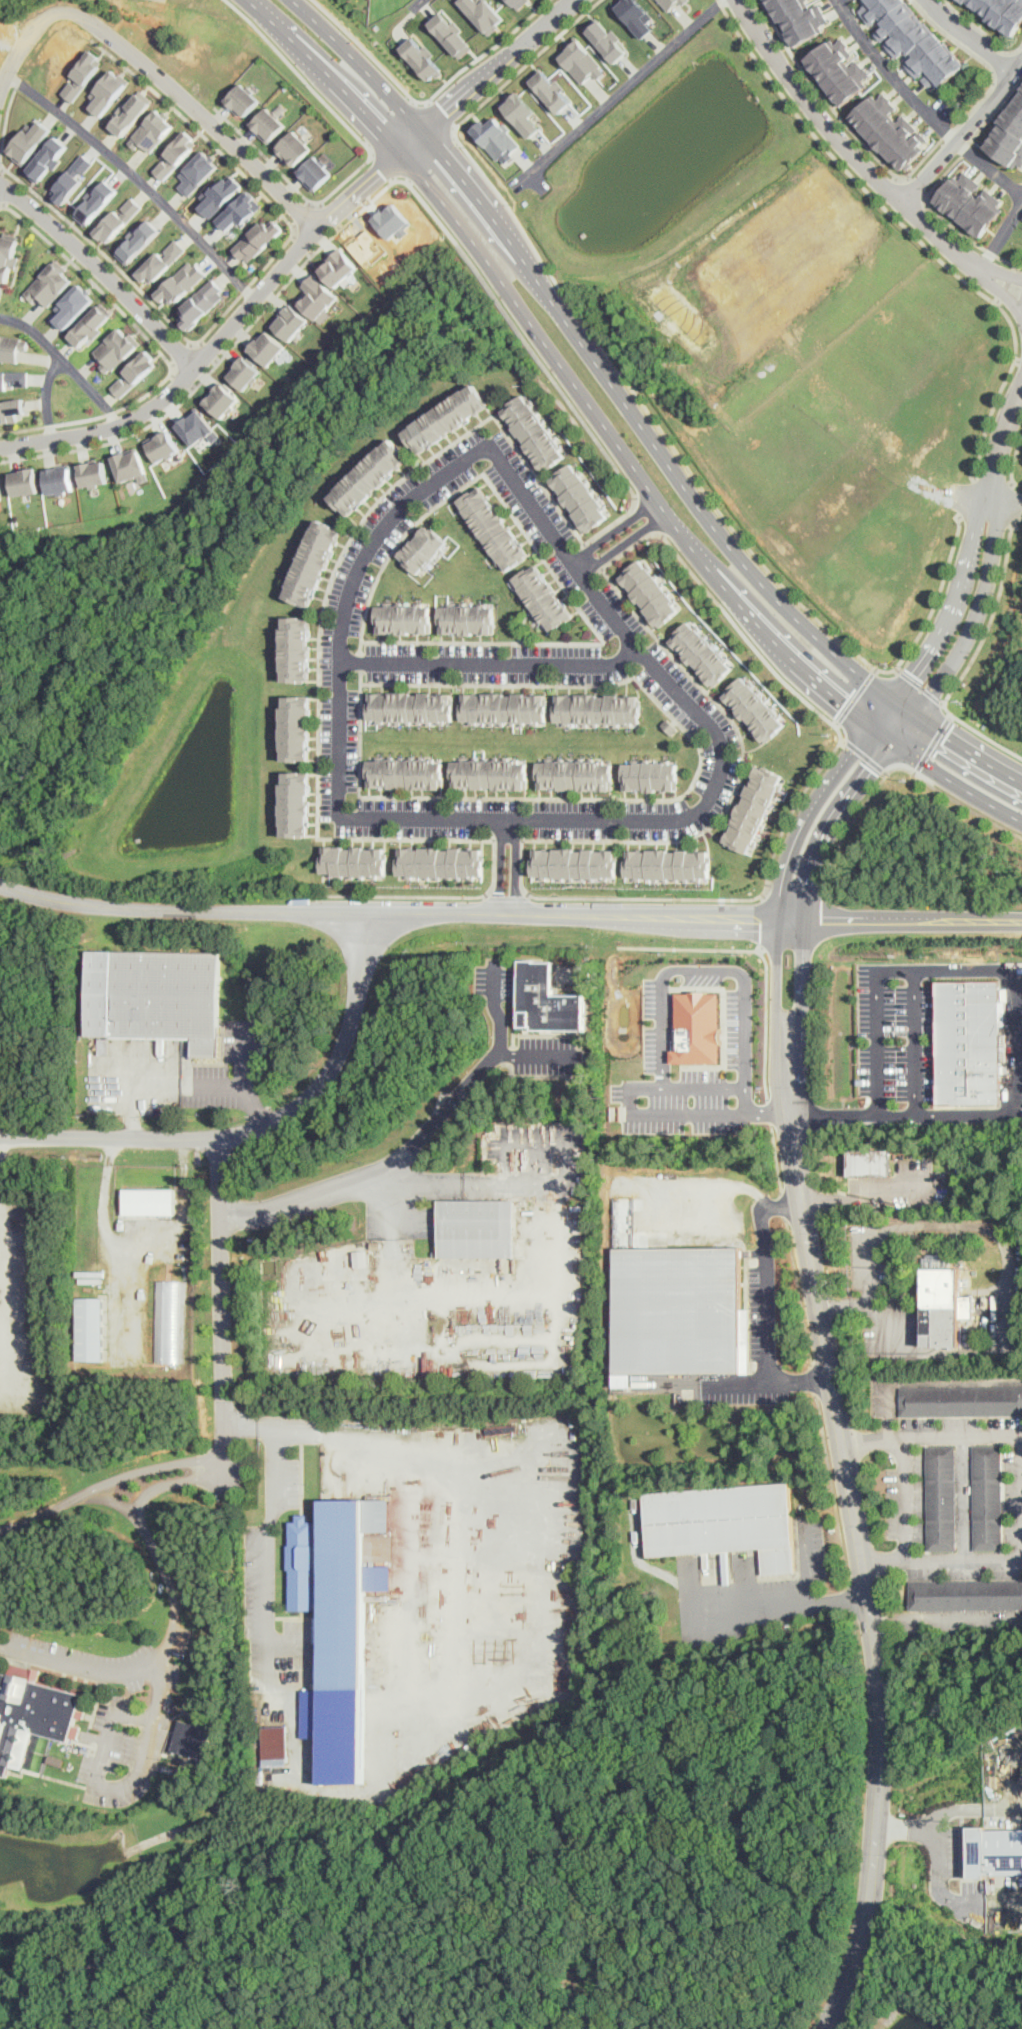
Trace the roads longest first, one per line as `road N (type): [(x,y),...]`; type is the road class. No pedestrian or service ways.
road 1 (residential): [(340,662),(339,817),(672,820),(694,814),(710,797),(722,761),(717,738),(576,569),(489,443),(407,502),(373,544),(350,595),(340,662)]
road 2 (residential): [(776,923),(175,911),(113,907),(0,882)]
road 3 (residential): [(0,1646),(118,1676),(149,1664),(169,1636),(173,1599),(137,1511),(169,1480),(218,1480),(223,1460),(188,1460),(109,1483),(0,1530)]
road 4 (residential): [(789,1041),(802,1201),(881,1699)]
road 5 (residential): [(429,133),(316,229),(162,401),(122,424),(0,446)]
road 6 (residential): [(375,916),(347,1035),(328,1077),(299,1106),(268,1124),(211,1137),(0,1137)]
road 7 (primary): [(409,150),(658,509)]
road 8 (residential): [(220,1135),(221,1215),(273,1213),(381,1180),(552,1182)]
road 9 (residential): [(742,0),(845,144),(980,267)]
road 10 (residential): [(316,229),(260,170),(60,0)]
road 11 (primary): [(658,509),(798,666),(869,725)]
road 12 (residential): [(340,662),(588,663),(616,661),(638,648)]
road 13 (primary): [(890,698),(772,595),(685,490)]
road 14 (residential): [(194,367),(127,295),(21,200),(0,192)]
road 15 (residential): [(890,698),(804,823),(776,923)]
road 16 (residential): [(776,923),(1021,921)]
road 17 (residential): [(221,1215),(223,1460)]
road 18 (residential): [(805,922),(834,822),(913,715)]
road 19 (residential): [(913,715),(984,597),(998,525),(989,503)]
road 20 (residential): [(877,1807),(863,1946),(824,2028)]
road 21 (primary): [(567,317),(429,133)]
road 22 (residential): [(989,503),(940,632),(890,698)]
road 23 (primary): [(685,490),(567,317)]
road 24 (residential): [(573,0),(429,133)]
road 25 (primary): [(274,12),(409,150)]
road 26 (primary): [(429,133),(295,0)]
road 27 (residential): [(1021,60),(903,203)]
road 28 (primary): [(869,725),(1021,824)]
road 29 (residential): [(381,1180),(501,1049)]
road 30 (primary): [(1021,785),(913,715)]
road 31 (residential): [(789,1041),(802,1013),(805,922)]
road 32 (residential): [(776,923),(775,1012),(789,1041)]

